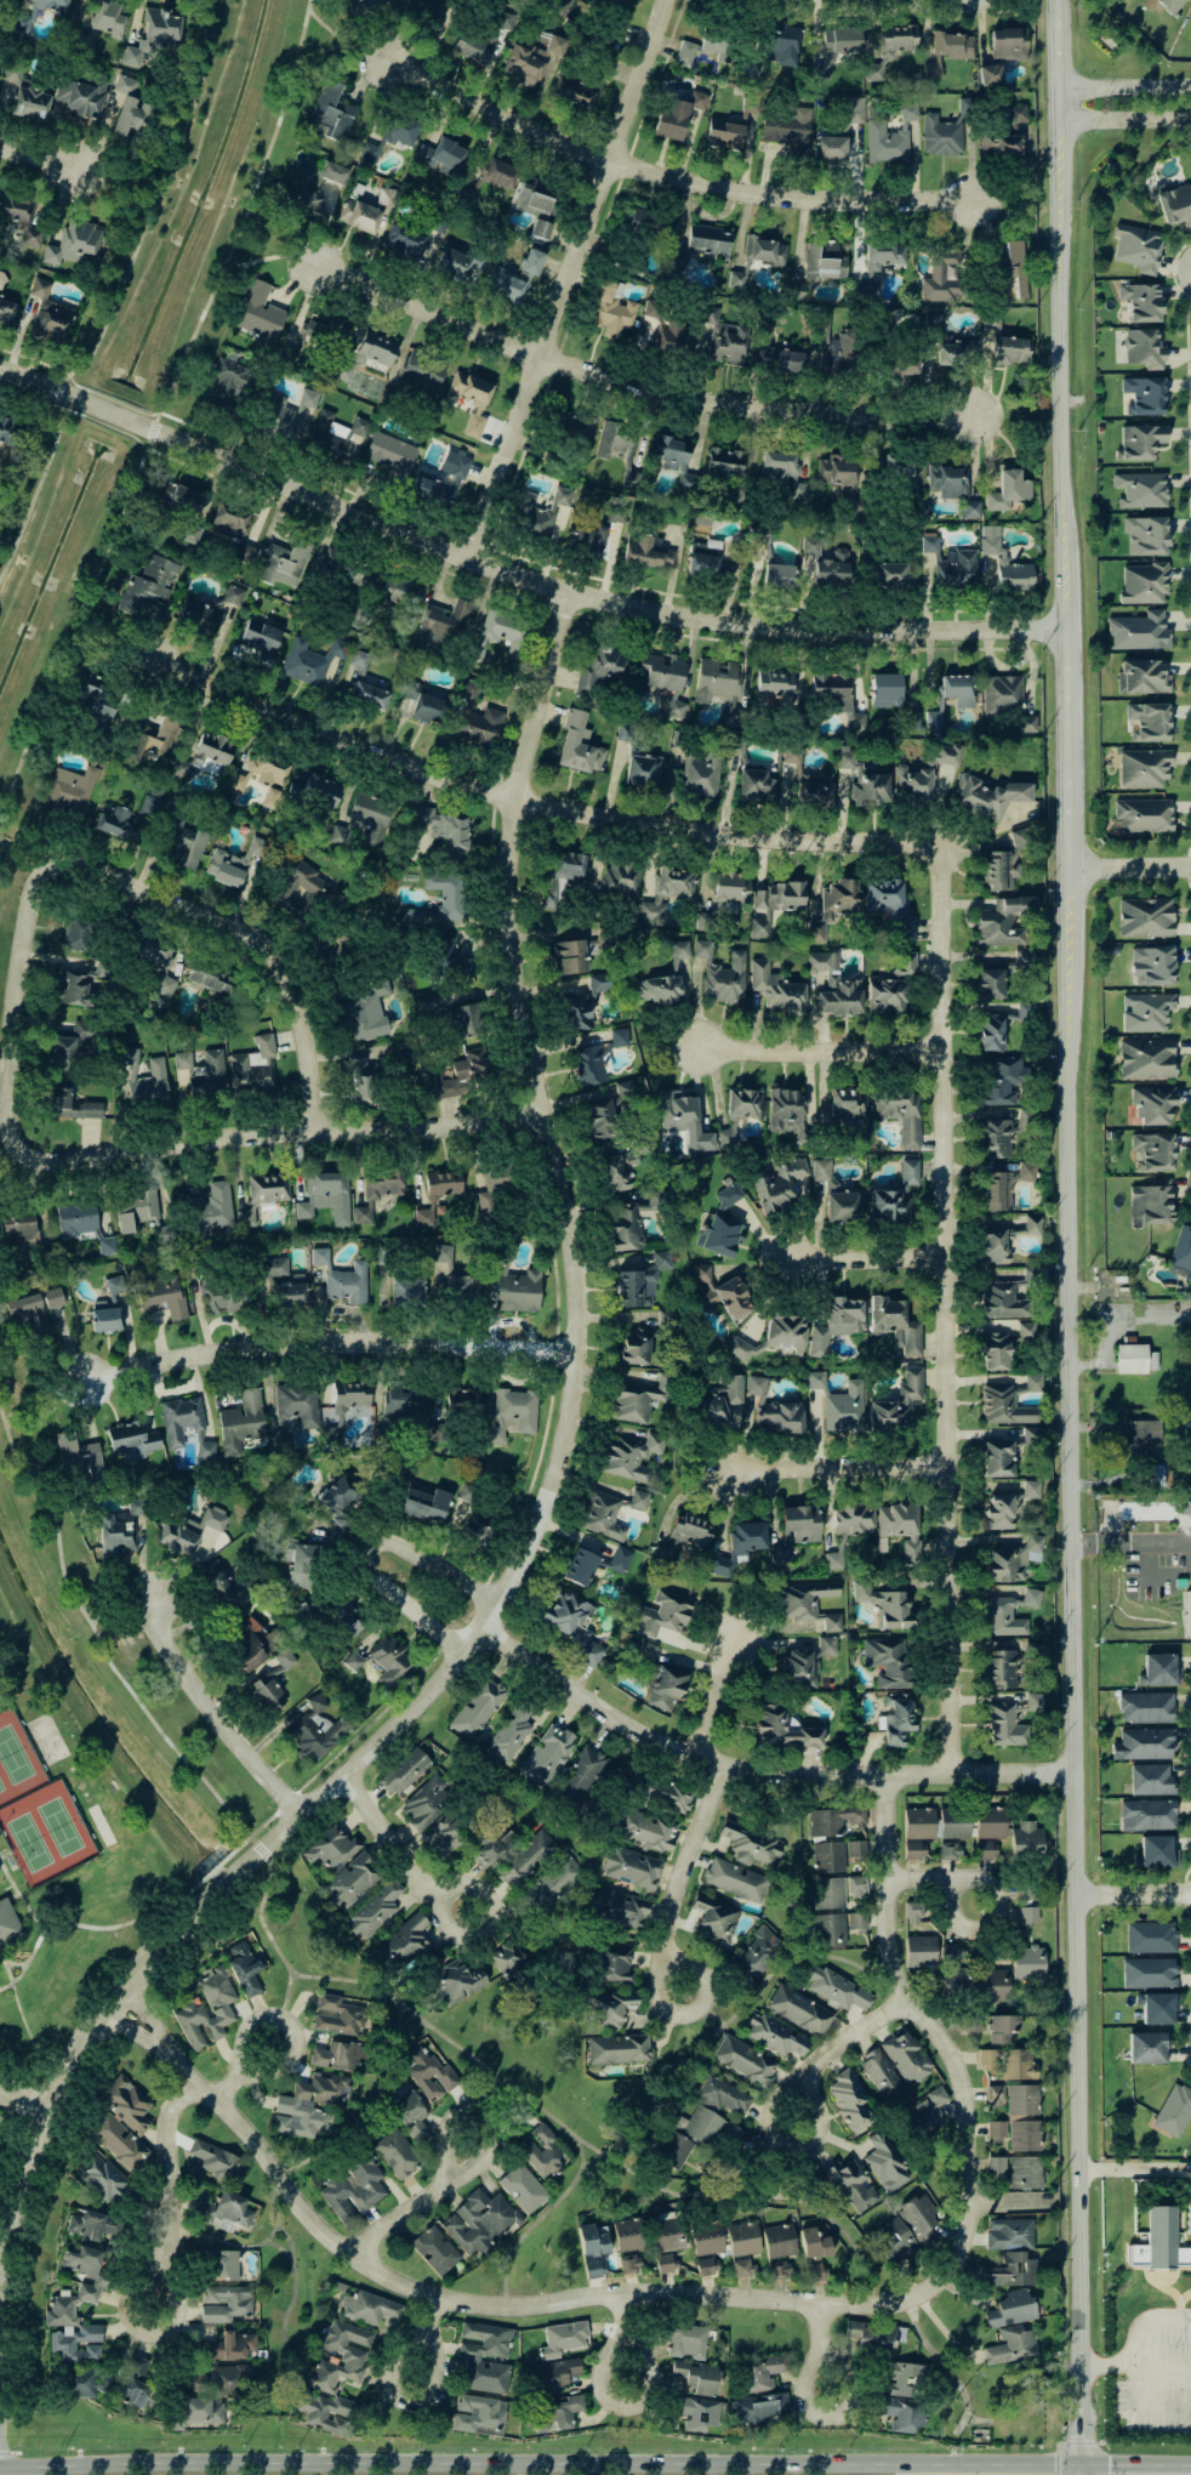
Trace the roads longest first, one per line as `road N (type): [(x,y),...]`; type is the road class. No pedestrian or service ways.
road 1 (tertiary): [(1080,2474),(1076,869),(1060,0)]
road 2 (residential): [(0,2257),(70,2073),(115,2004),(169,1941),(465,1657),(514,1584),(555,1489),(577,1396),(583,1302),(569,1195),(518,966),(513,886),(529,767),(574,590)]
road 3 (tertiary): [(0,369),(387,527),(574,590),(678,614),(816,630),(1073,631)]
road 4 (secondary): [(1081,2463),(0,2466)]
road 5 (residential): [(115,2004),(220,2104),(329,2228),(437,2288),(501,2300),(683,2291),(885,2303),(924,2294),(962,2259)]
road 6 (residential): [(957,1771),(946,842)]
road 7 (residential): [(946,842),(763,836),(523,800),(365,750),(141,654)]
road 8 (residential): [(303,256),(540,357),(676,392),(792,410),(979,414)]
road 9 (residential): [(376,55),(491,115),(627,165),(788,195),(980,199)]
road 10 (residential): [(1076,1764),(794,1771),(719,1760),(617,1714),(488,1626)]
road 11 (residential): [(663,0),(465,554)]
road 12 (residential): [(962,2259),(975,2198),(973,2090),(896,1953),(894,1771)]
road 13 (residential): [(582,1350),(318,1341),(178,1359),(79,1383)]
road 14 (residential): [(547,1105),(437,1125),(187,1140),(55,1161)]
road 15 (residential): [(55,1161),(33,1155),(12,1136),(11,1057),(39,895),(51,875),(73,863),(187,904)]
road 16 (residential): [(465,1657),(363,1574),(370,1548),(391,1546),(502,1605)]
road 17 (residential): [(187,904),(255,933),(290,967),(313,1030),(320,1128)]
road 18 (residential): [(308,1811),(232,1724),(147,1603)]
road 19 (residential): [(948,1048),(702,1053)]
road 20 (residential): [(190,2081),(167,2106),(164,2137),(177,2221),(149,2311)]
road 21 (residential): [(730,1763),(676,1911),(669,1940),(678,1990)]
road 22 (residential): [(952,1463),(736,1468)]
road 23 (residential): [(351,1771),(431,1895),(466,1911)]
road 24 (residential): [(917,1997),(830,2056),(794,2123)]
road 25 (residential): [(951,1254),(782,1257)]
road 26 (residential): [(360,2247),(448,2186),(472,2139)]
road 27 (residential): [(1190,85),(1066,87)]
road 28 (residential): [(705,1756),(740,1638)]
road 29 (residential): [(1067,118),(1190,115)]

